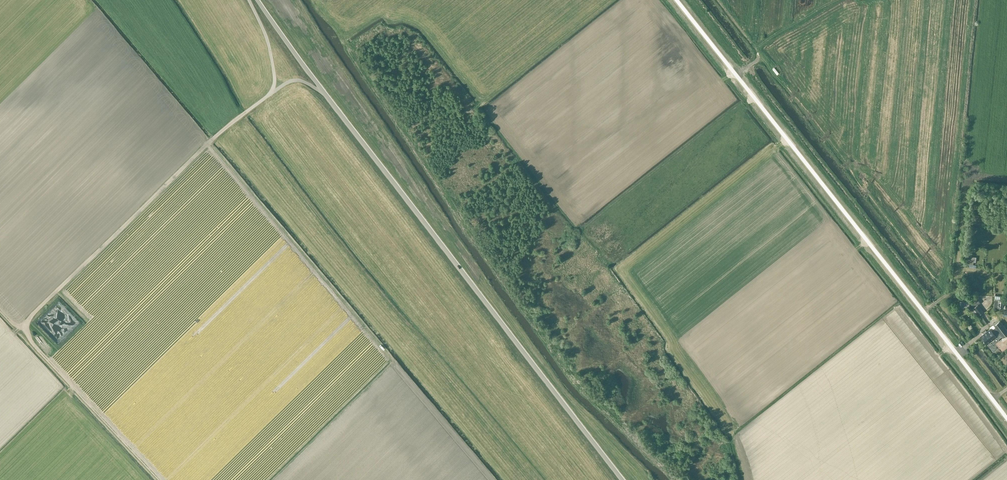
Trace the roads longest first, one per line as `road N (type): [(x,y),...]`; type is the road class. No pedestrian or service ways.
road 1 (unclassified): [(1006,422),(676,0)]
road 2 (track): [(160,479),(32,342),(27,320),(247,111)]
road 3 (unclassified): [(623,479),(324,93)]

